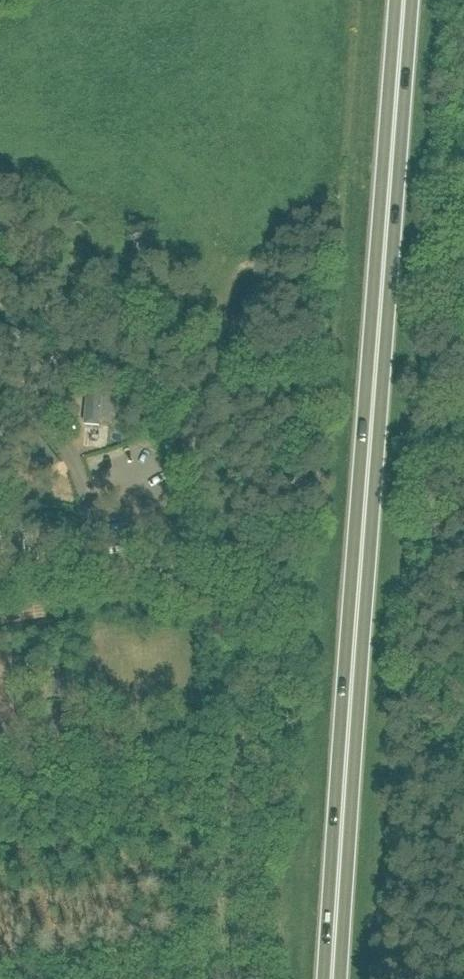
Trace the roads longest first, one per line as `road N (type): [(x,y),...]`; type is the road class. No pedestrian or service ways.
road 1 (trunk): [(331,978),(402,0)]
road 2 (track): [(219,978),(241,607),(226,474),(210,438),(163,391),(0,309)]
road 3 (track): [(445,410),(419,676),(463,691)]
road 4 (track): [(463,123),(445,410)]

